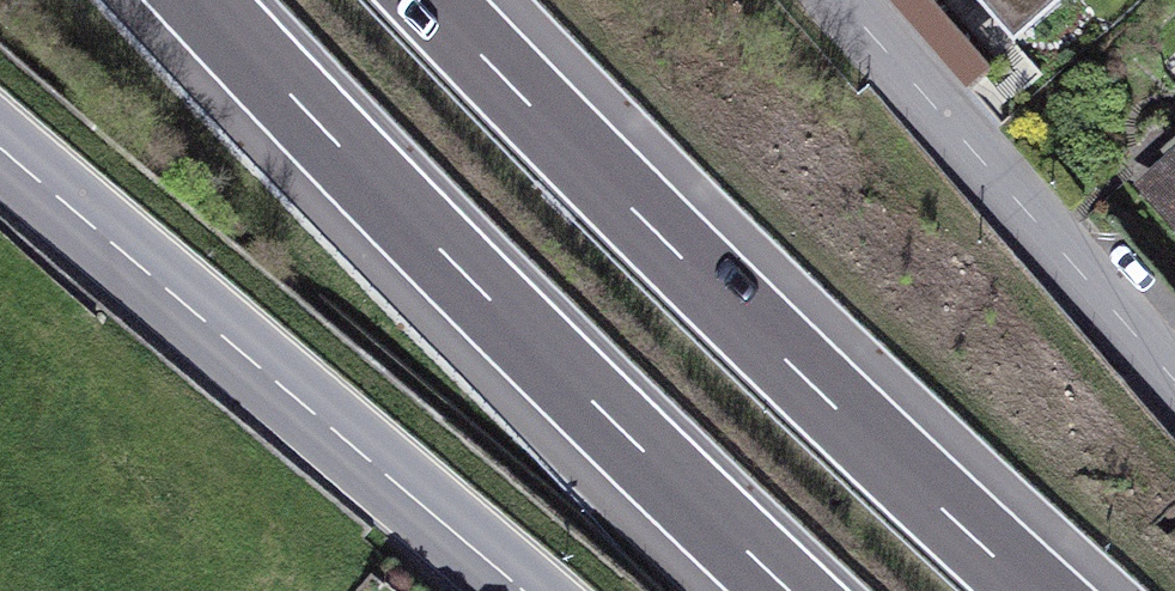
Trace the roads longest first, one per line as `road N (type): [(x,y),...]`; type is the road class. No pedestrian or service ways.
road 1 (motorway): [(188,0),(789,590)]
road 2 (motorway): [(1038,590),(570,142),(439,0)]
road 3 (primary): [(522,590),(0,149)]
road 4 (residential): [(843,0),(1174,372)]

